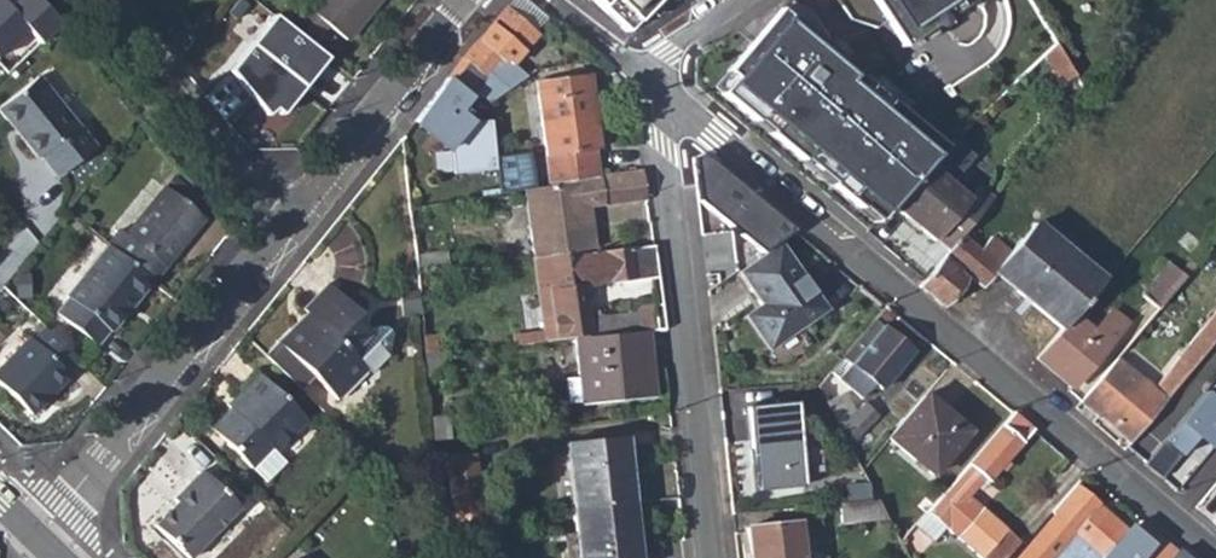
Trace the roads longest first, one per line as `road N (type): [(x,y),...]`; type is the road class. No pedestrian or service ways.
road 1 (residential): [(655,84),(1215,556)]
road 2 (residential): [(708,557),(655,84)]
road 3 (residential): [(38,541),(279,232)]
road 4 (residential): [(279,232),(86,0)]
road 5 (residential): [(279,232),(467,0)]
road 6 (residential): [(551,0),(655,84)]
road 7 (residential): [(733,0),(662,53),(655,84)]

